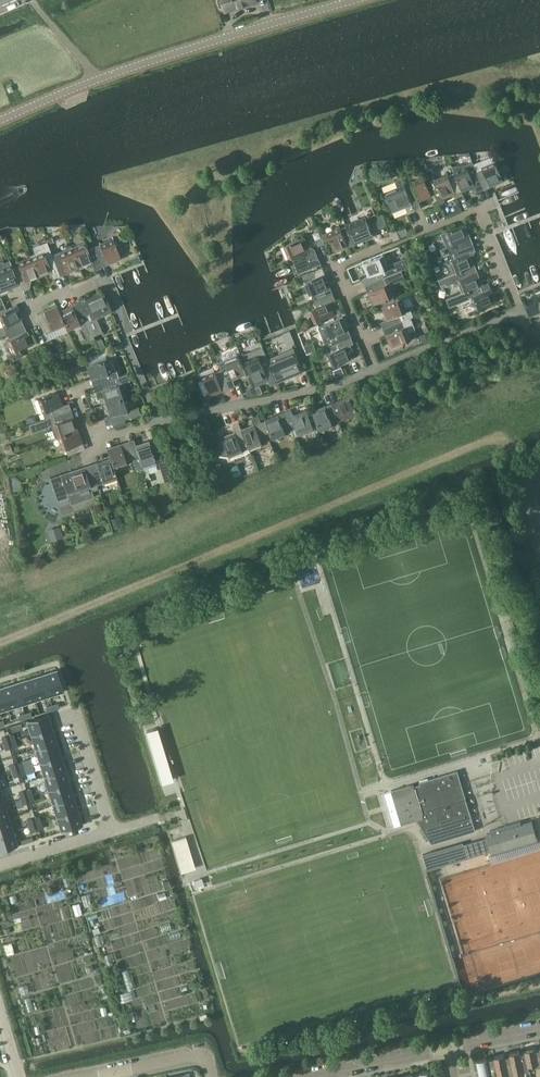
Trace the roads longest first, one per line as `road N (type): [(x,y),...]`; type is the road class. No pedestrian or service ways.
road 1 (tertiary): [(0,120),(97,79),(362,0)]
road 2 (residential): [(37,324),(29,307),(104,281),(156,420)]
road 3 (residential): [(0,864),(112,830),(76,712)]
road 4 (residential): [(156,420),(336,386),(376,369)]
road 5 (residential): [(418,235),(479,208),(521,311)]
road 6 (residential): [(376,369),(335,268),(382,250)]
road 7 (residential): [(376,369),(521,311)]
road 8 (residential): [(315,1076),(448,1049)]
road 9 (residential): [(72,385),(92,441),(156,420)]

